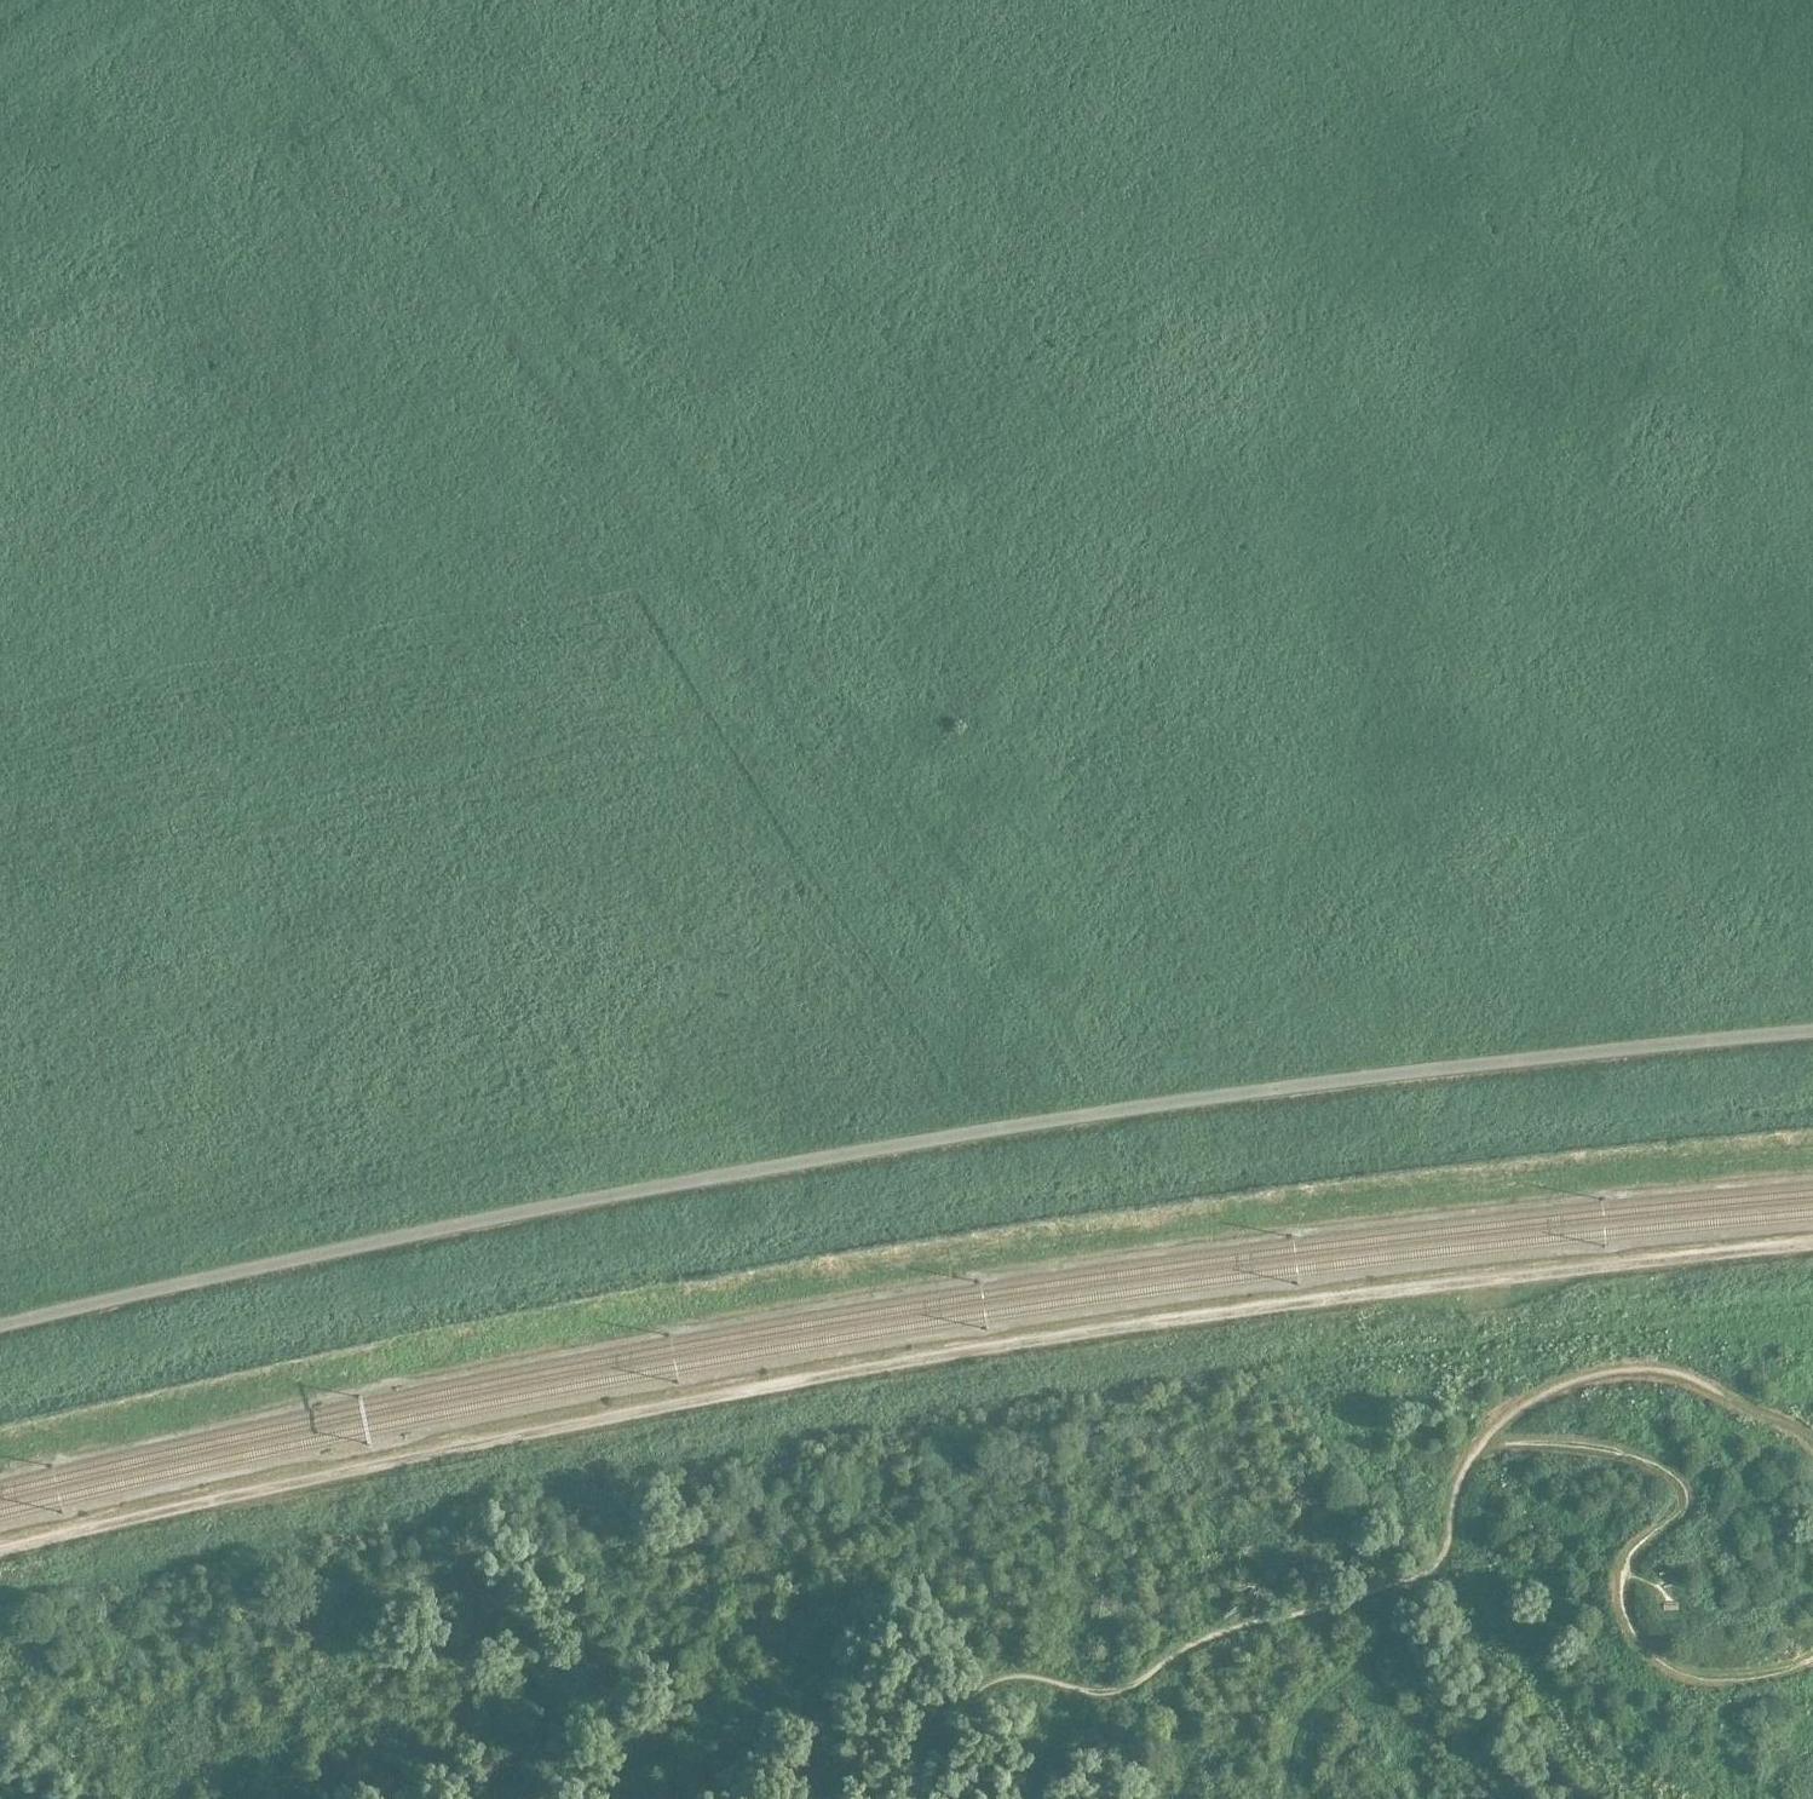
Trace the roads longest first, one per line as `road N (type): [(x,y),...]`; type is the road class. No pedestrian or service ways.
road 1 (track): [(0,1555),(686,1400),(968,1351),(1294,1303),(1812,1247)]

